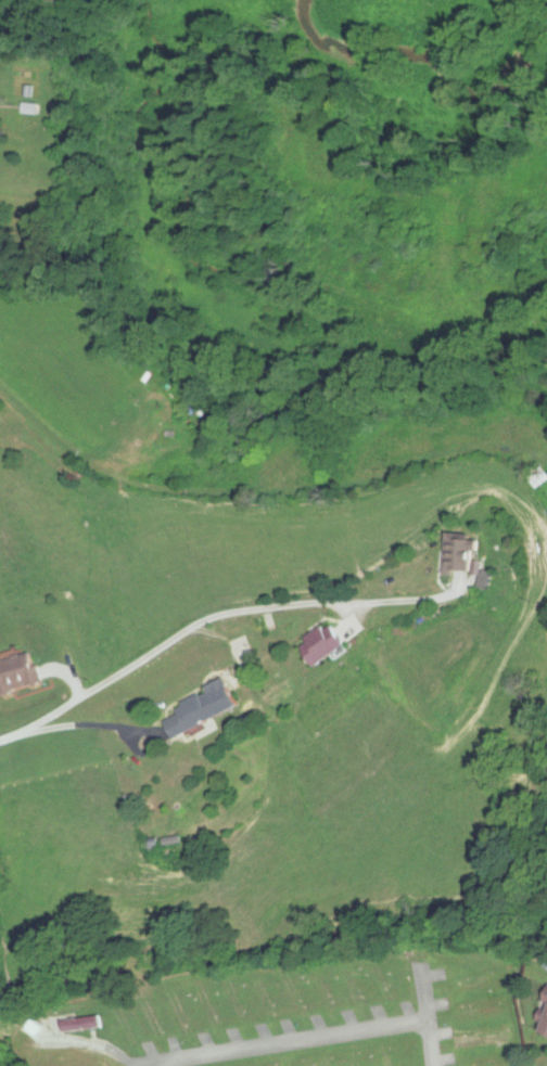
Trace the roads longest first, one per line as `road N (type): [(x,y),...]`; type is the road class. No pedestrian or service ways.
road 1 (residential): [(0,743),(212,620),(335,602)]

